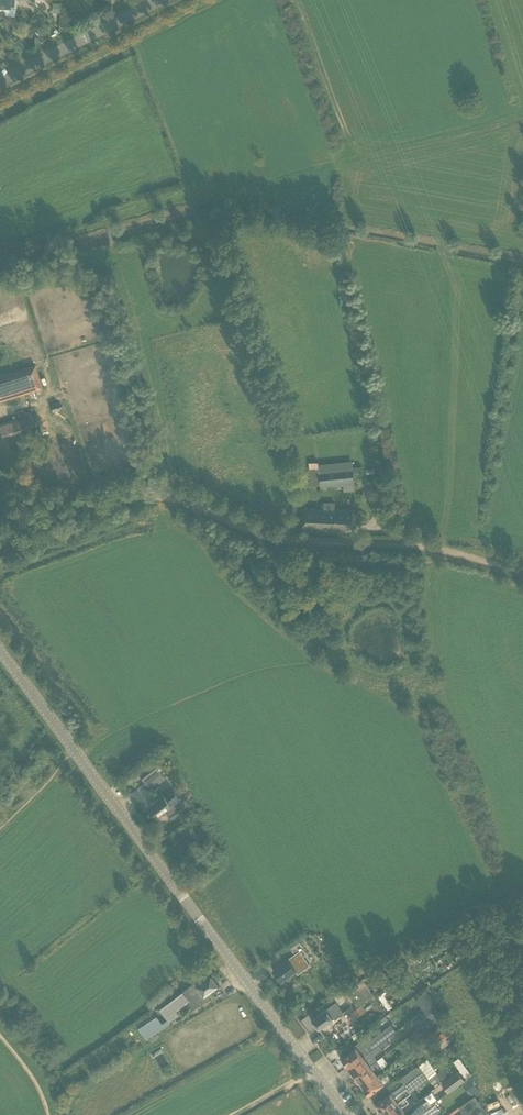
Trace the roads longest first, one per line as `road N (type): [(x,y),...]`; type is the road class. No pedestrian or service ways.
road 1 (tertiary): [(347,1114),(0,650)]
road 2 (track): [(166,496),(162,510),(193,529),(227,576),(282,628),(301,636),(366,602),(396,607),(410,673),(352,666)]
road 3 (track): [(522,568),(430,548),(264,535),(166,496)]
road 4 (tertiary): [(0,86),(167,0)]
road 5 (track): [(166,496),(118,493),(0,533)]
road 6 (track): [(410,673),(435,672),(434,549)]

